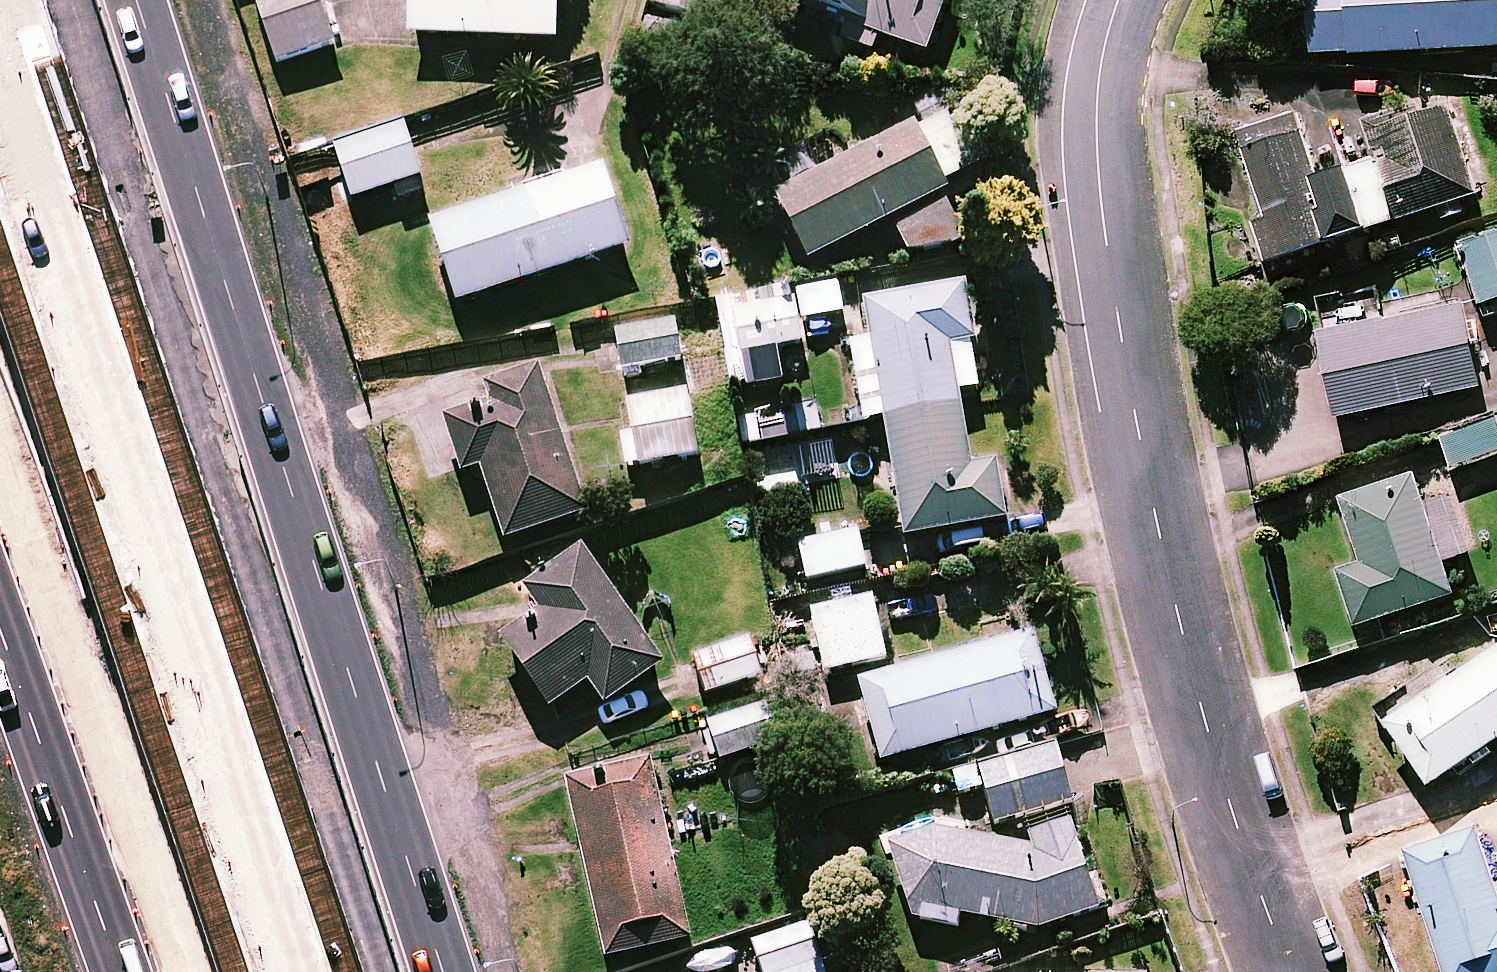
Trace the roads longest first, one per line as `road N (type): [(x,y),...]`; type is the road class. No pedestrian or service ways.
road 1 (primary): [(114,0),(433,971)]
road 2 (motorway): [(12,0),(325,971)]
road 3 (residential): [(1118,0),(1091,132),(1111,291),(1181,639),(1232,820),(1289,971)]
road 4 (motorway): [(256,971),(0,142)]
road 5 (primary): [(123,971),(0,614)]

